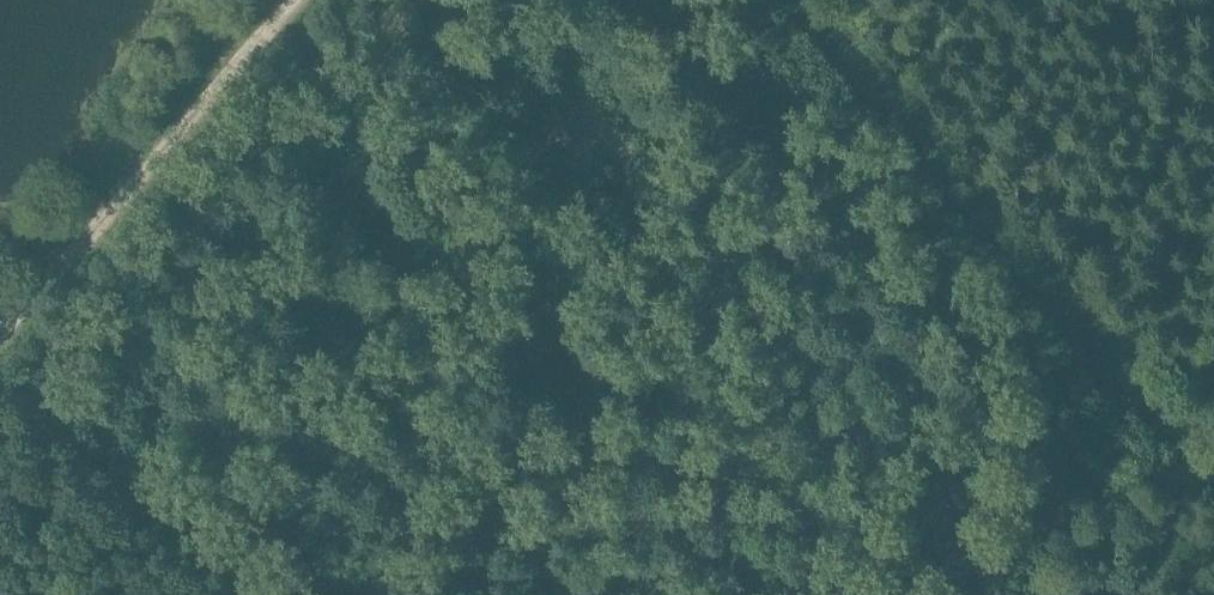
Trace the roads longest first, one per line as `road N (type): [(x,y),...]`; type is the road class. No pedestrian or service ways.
road 1 (track): [(291,0),(0,338)]

